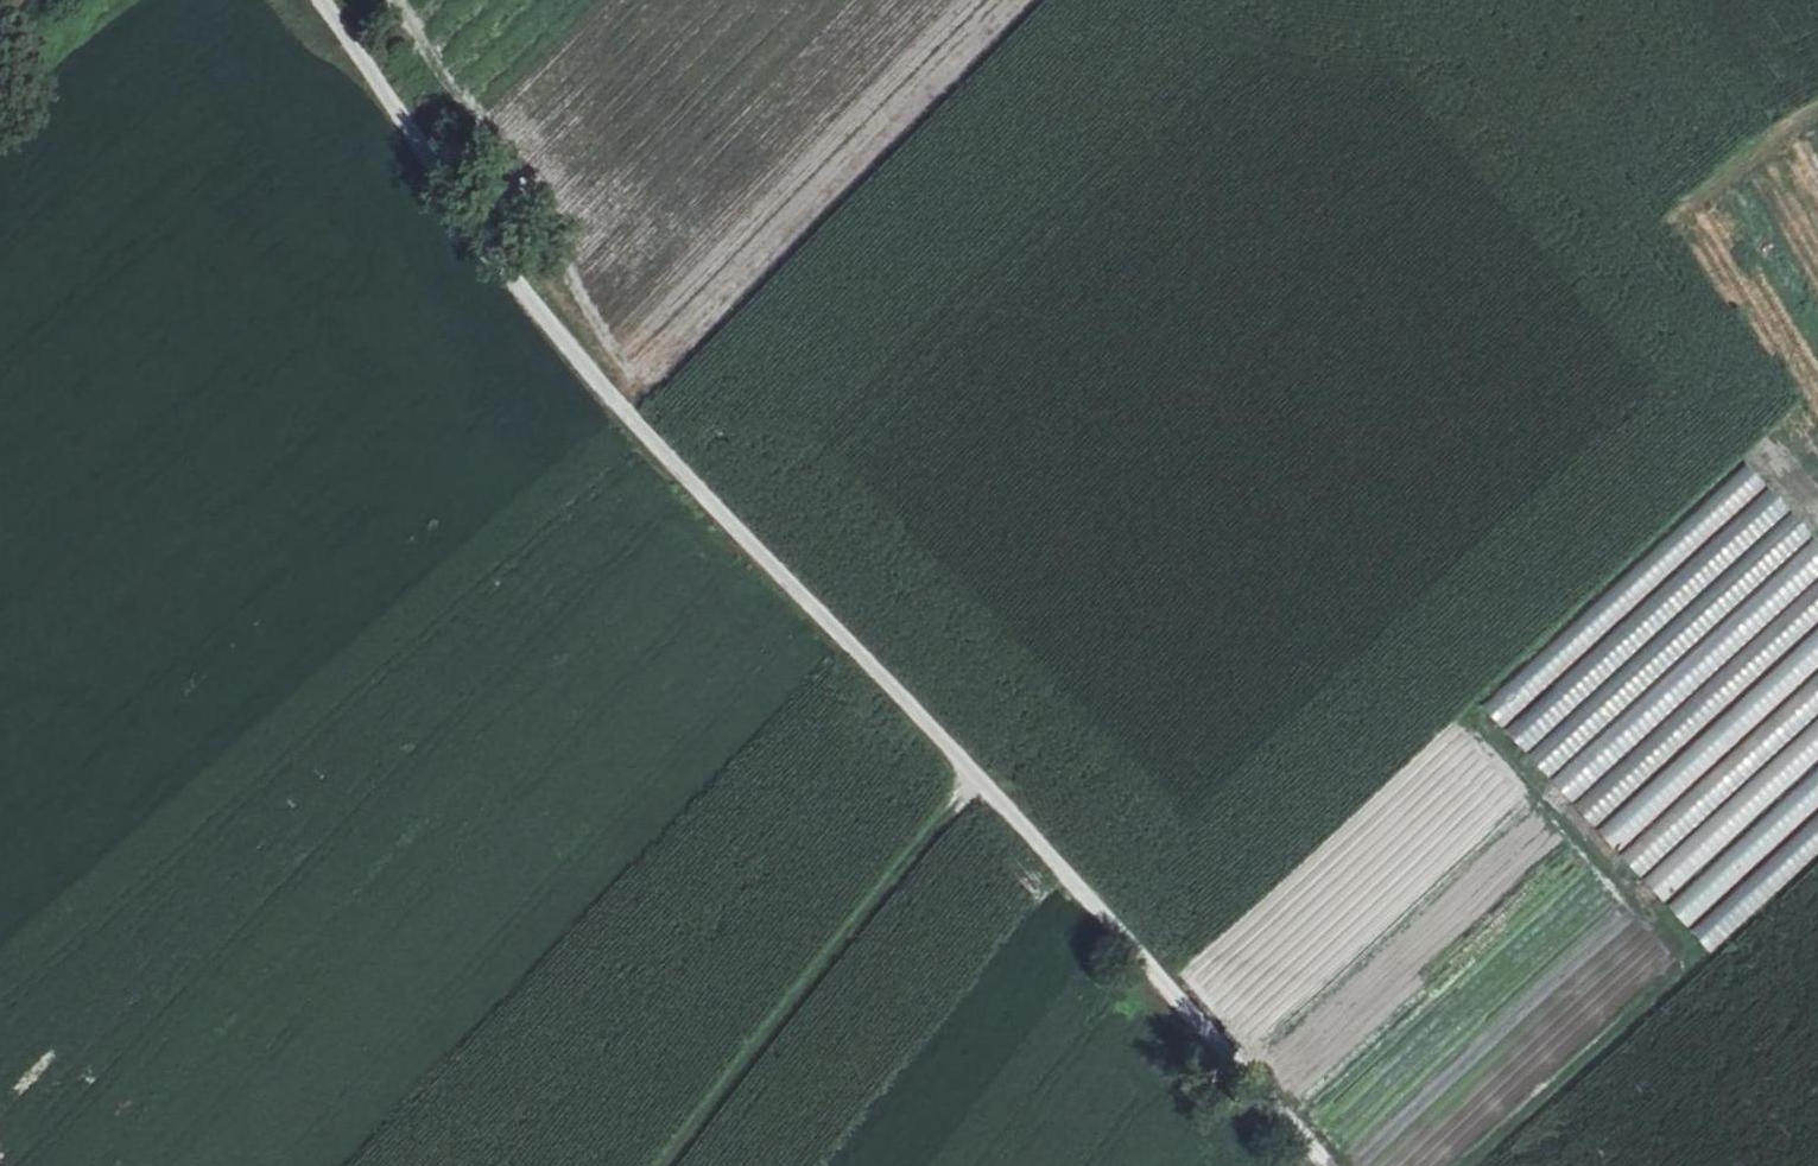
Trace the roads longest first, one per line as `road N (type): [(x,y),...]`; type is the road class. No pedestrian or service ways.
road 1 (unclassified): [(321,0),(487,246),(626,414),(974,775),(1315,1165)]
road 2 (track): [(663,1165),(974,775)]

